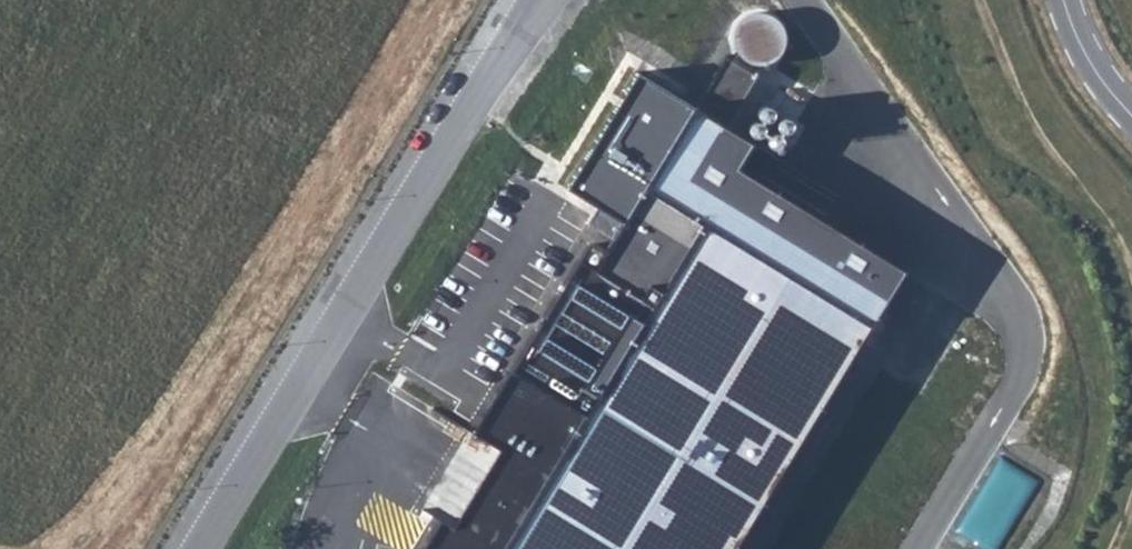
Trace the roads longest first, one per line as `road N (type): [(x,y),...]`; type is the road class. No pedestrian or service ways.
road 1 (unclassified): [(538,0),(202,548)]
road 2 (secondary): [(1062,0),(1091,72),(1131,122)]

